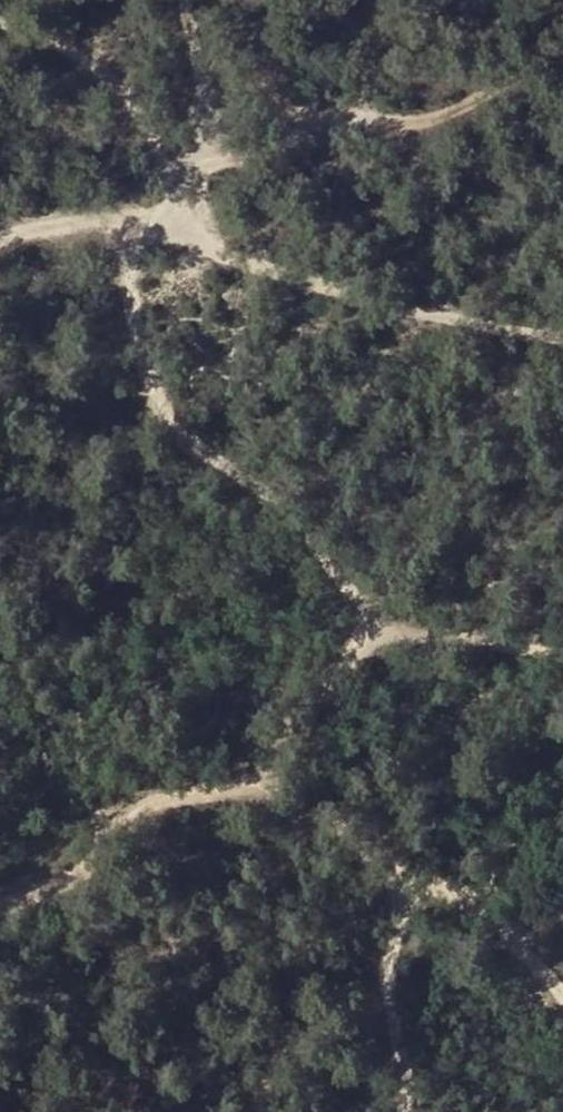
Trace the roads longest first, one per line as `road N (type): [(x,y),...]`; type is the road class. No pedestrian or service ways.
road 1 (track): [(562,652),(397,631),(355,599),(258,484),(188,441),(151,397),(124,268),(125,211)]
road 2 (track): [(0,902),(73,879),(154,804),(255,786),(376,868),(454,894),(484,916),(562,1008)]
road 3 (track): [(140,209),(173,213),(226,260),(419,313),(562,337)]
road 4 (track): [(0,27),(111,77),(148,126),(153,155),(140,209),(0,240)]
road 5 (track): [(194,166),(349,123),(435,119),(521,73),(562,38)]
road 6 (track): [(189,0),(202,110),(194,166),(173,213)]
road 7 (track): [(397,631),(356,652),(288,731),(255,786)]

